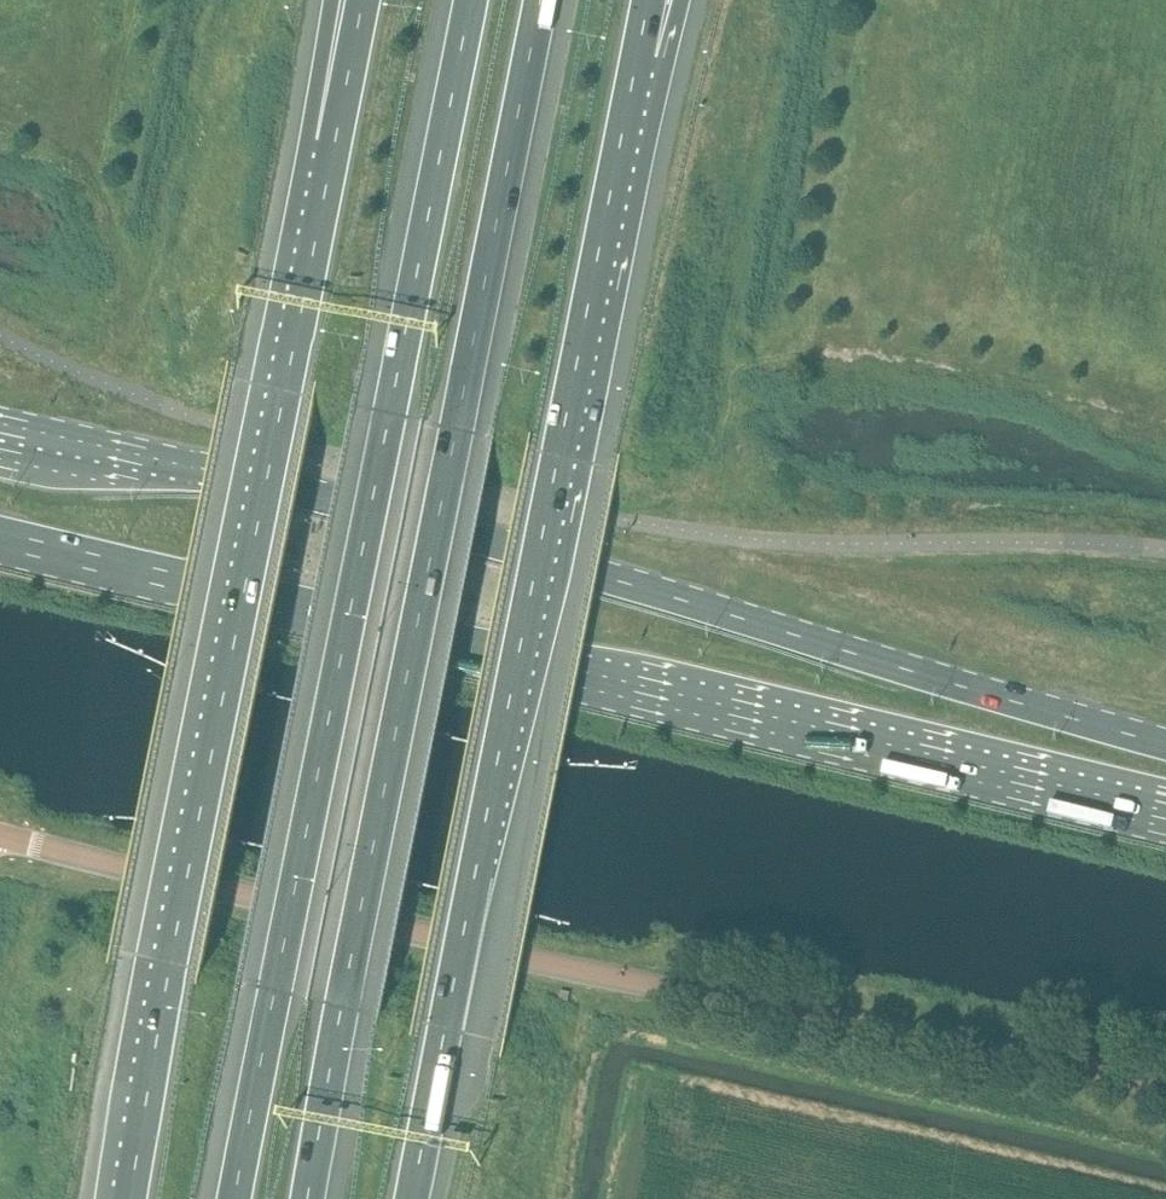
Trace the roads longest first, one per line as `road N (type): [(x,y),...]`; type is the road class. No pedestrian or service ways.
road 1 (motorway): [(469,0),(234,1198)]
road 2 (motorway): [(309,1198),(340,1007),(540,0)]
road 3 (trunk): [(1165,744),(956,686),(484,535),(0,420)]
road 4 (trunk): [(0,539),(1165,829)]
road 5 (tertiary): [(1165,1092),(0,836)]
road 6 (motorway): [(410,1198),(639,51)]
road 7 (motorway): [(334,141),(128,1198)]
road 8 (motorway): [(362,0),(334,141)]
road 9 (motorway): [(346,0),(334,141)]

